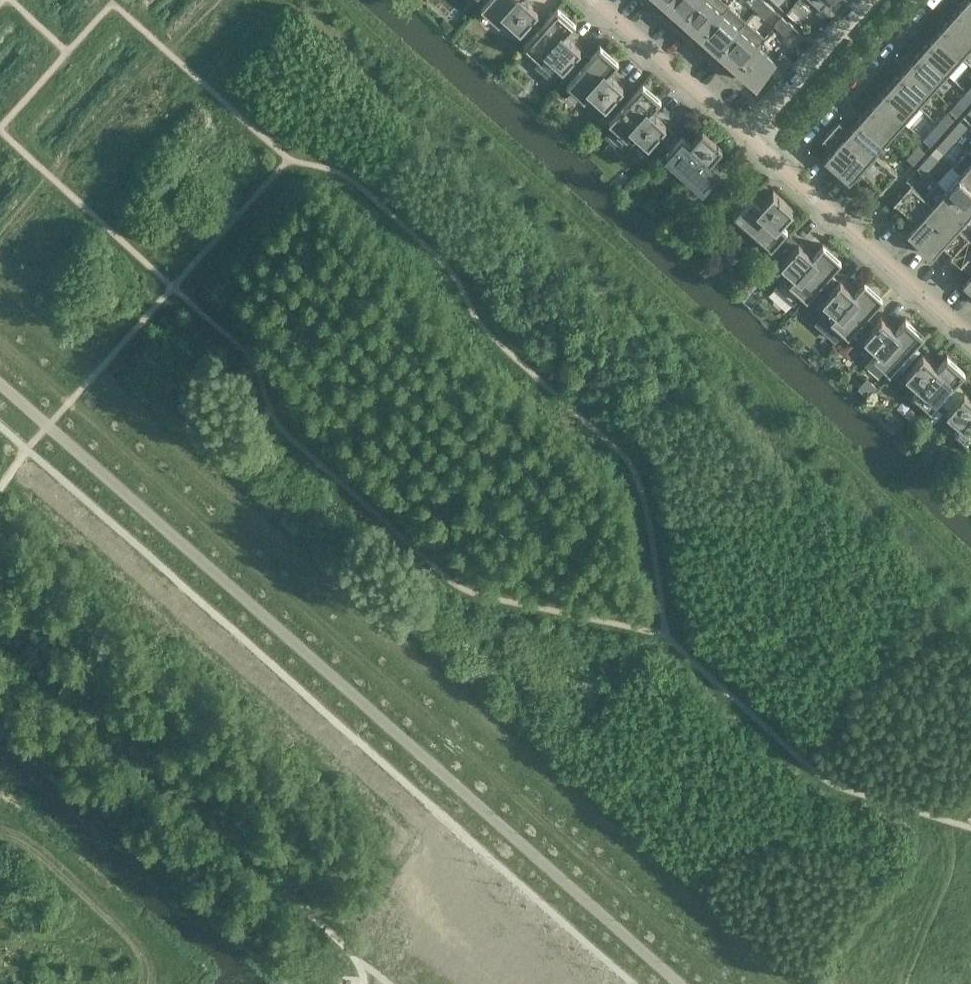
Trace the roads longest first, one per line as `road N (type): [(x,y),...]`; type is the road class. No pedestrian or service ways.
road 1 (residential): [(775,160),(970,334)]
road 2 (residential): [(775,160),(919,0)]
road 3 (residential): [(595,0),(750,140)]
road 4 (residential): [(877,0),(750,140)]

